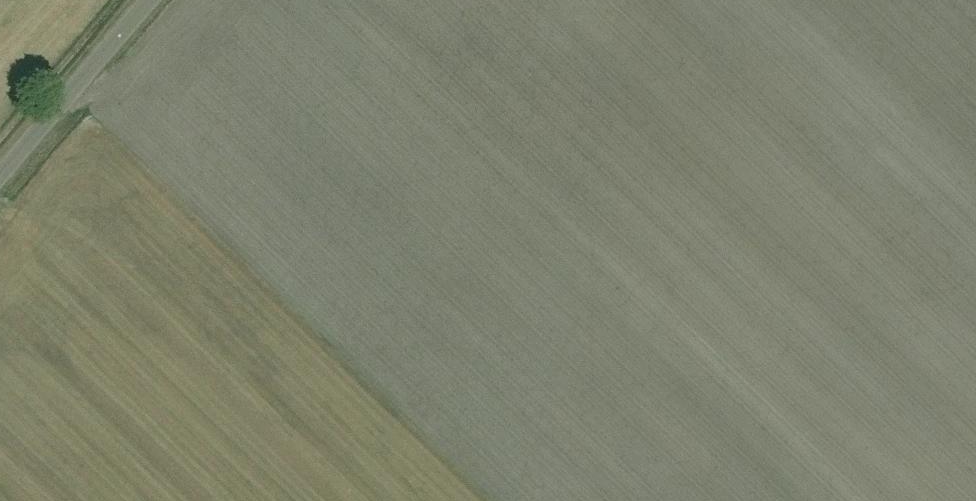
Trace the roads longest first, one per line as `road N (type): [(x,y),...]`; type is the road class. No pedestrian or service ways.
road 1 (unclassified): [(0,208),(176,0)]

